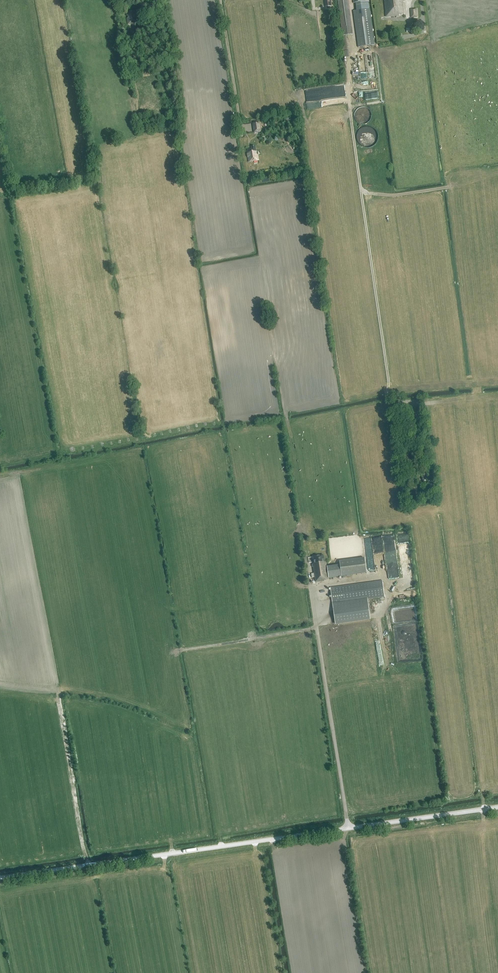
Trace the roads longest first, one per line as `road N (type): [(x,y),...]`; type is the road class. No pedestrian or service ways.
road 1 (unclassified): [(0,878),(497,807)]
road 2 (track): [(240,122),(221,0)]

